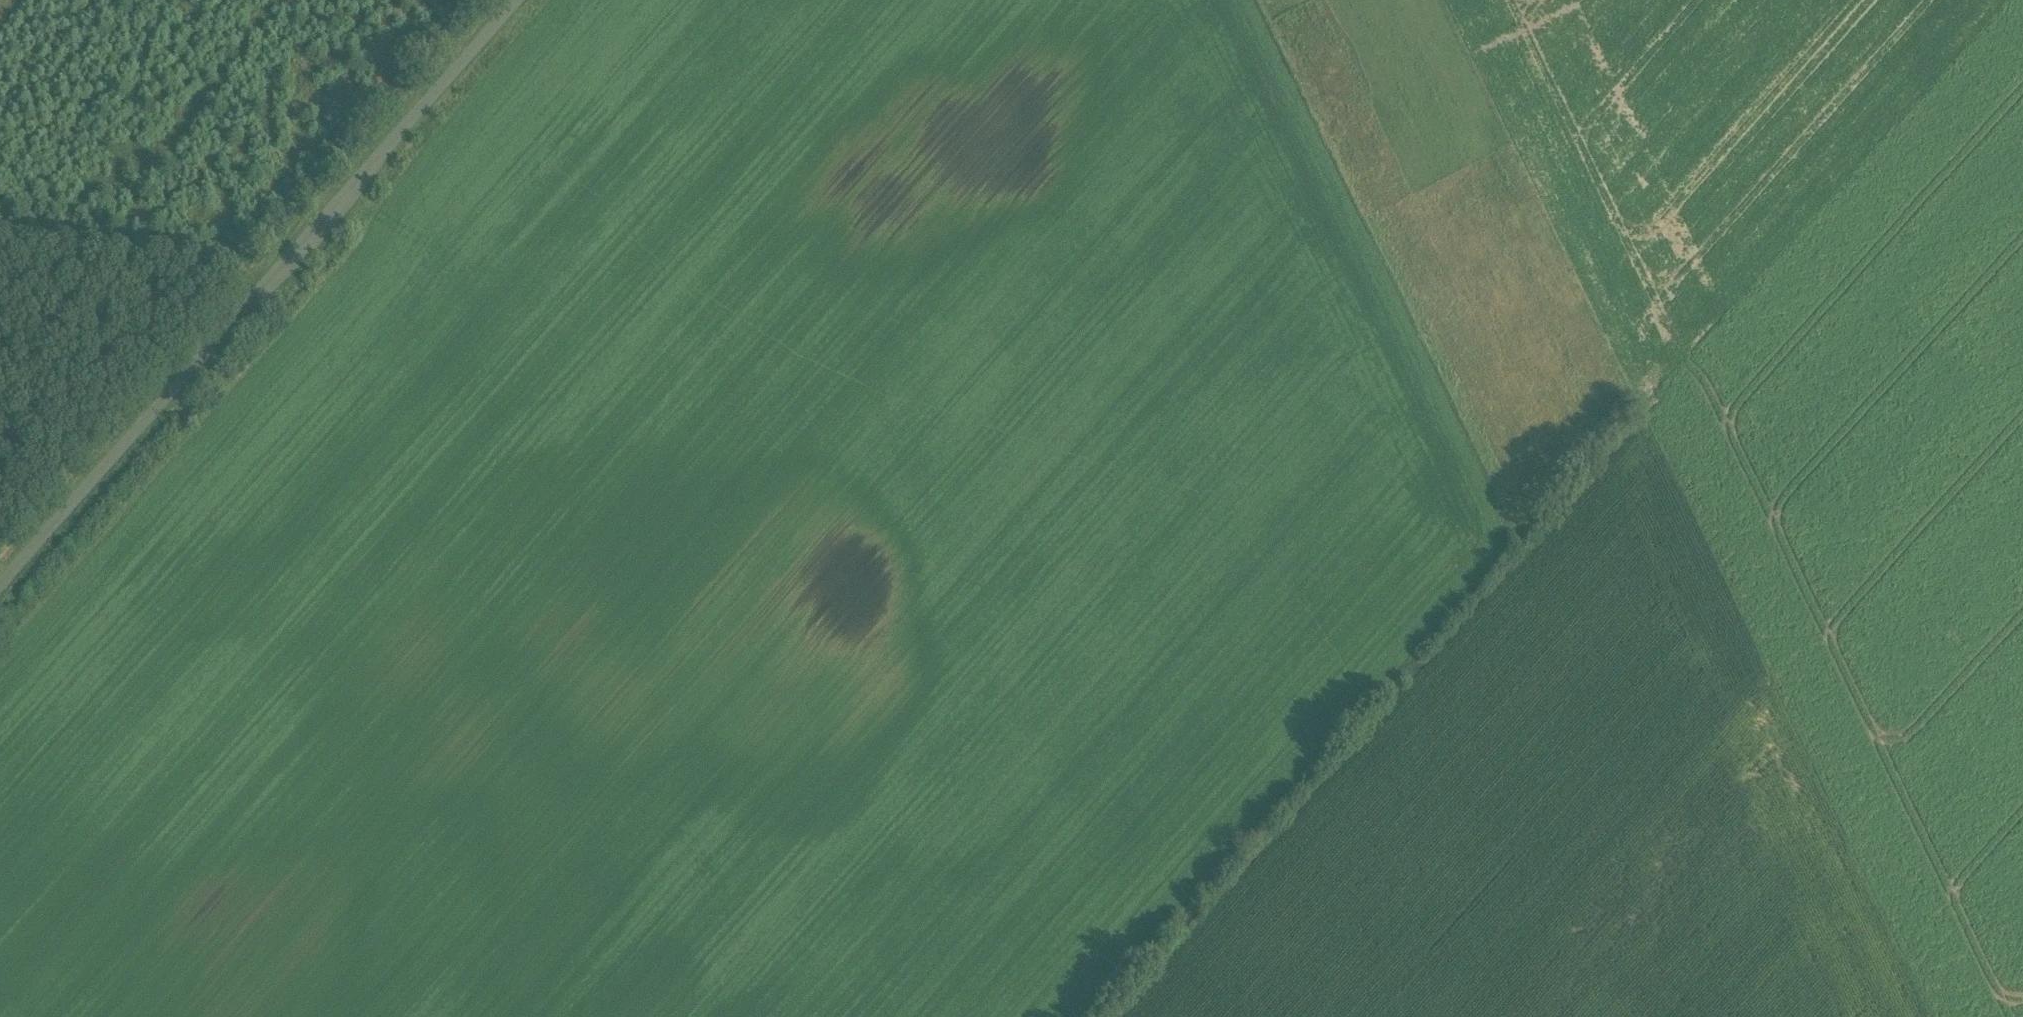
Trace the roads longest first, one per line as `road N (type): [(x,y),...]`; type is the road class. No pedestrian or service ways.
road 1 (unclassified): [(0,594),(524,0)]

